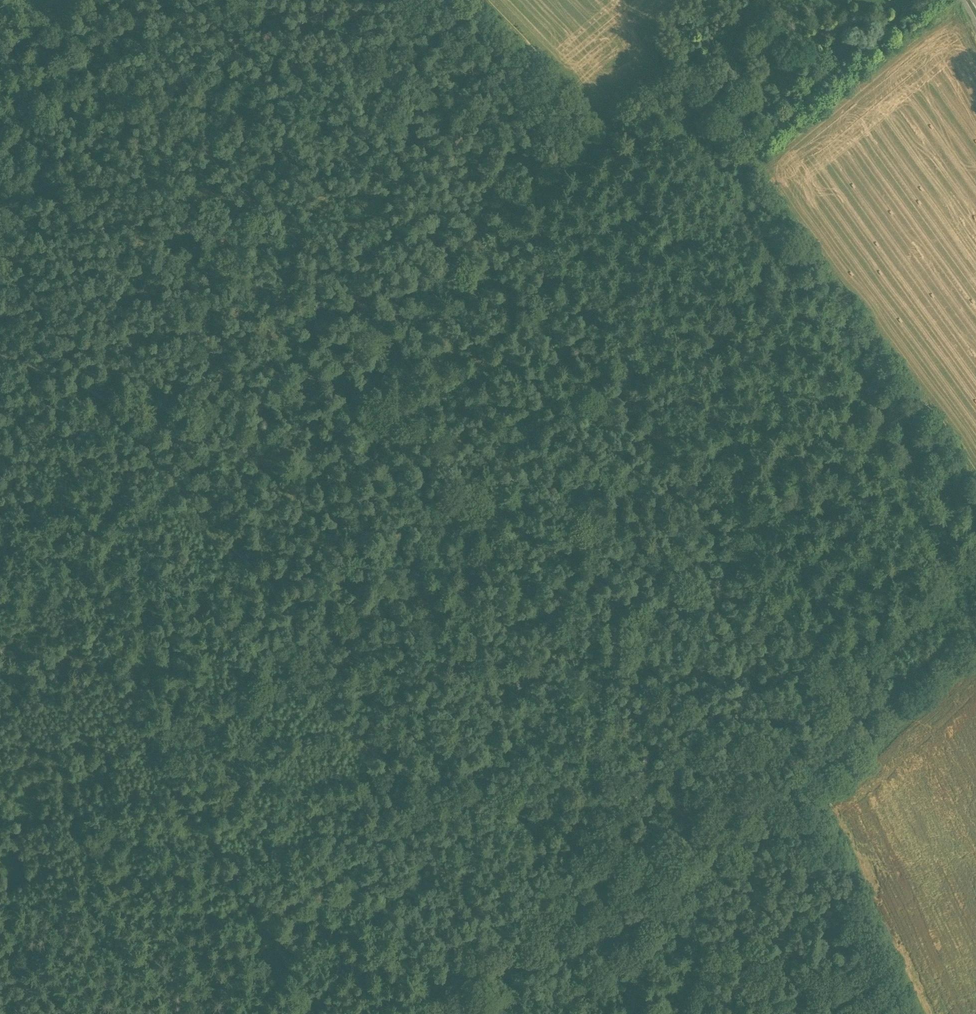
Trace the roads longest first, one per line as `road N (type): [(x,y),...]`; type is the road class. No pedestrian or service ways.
road 1 (track): [(502,1013),(498,983),(526,949),(529,930),(513,905),(468,879),(418,828),(402,832),(272,938),(172,787),(173,761),(326,636)]
road 2 (track): [(418,828),(416,813),(749,542)]
road 3 (track): [(911,678),(812,767),(720,818),(605,900)]
road 4 (track): [(749,542),(772,588),(832,656),(911,678)]
road 5 (track): [(326,636),(468,517),(460,506)]
road 6 (track): [(154,108),(107,45),(68,16)]
road 7 (track): [(605,900),(623,973),(647,1013)]
road 8 (track): [(243,190),(154,108)]

